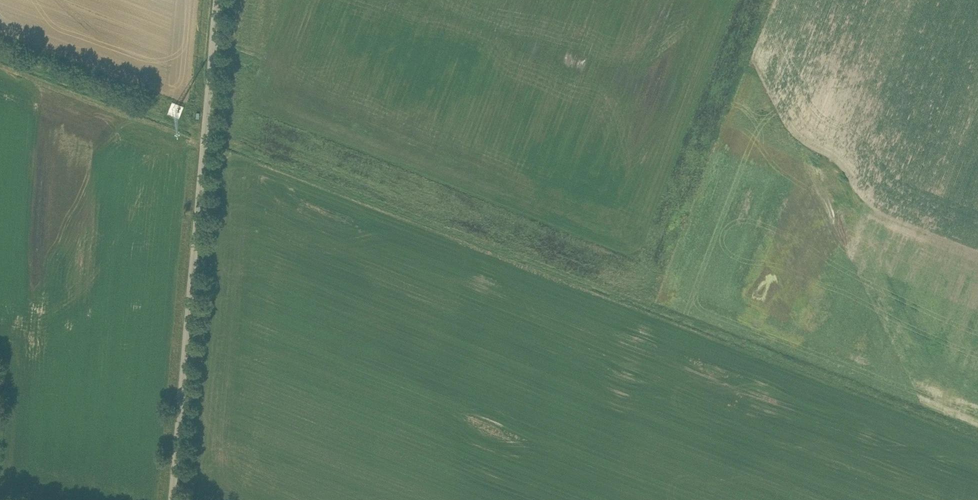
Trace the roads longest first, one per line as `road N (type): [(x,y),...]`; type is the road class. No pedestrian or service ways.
road 1 (unclassified): [(169,499),(209,0)]

